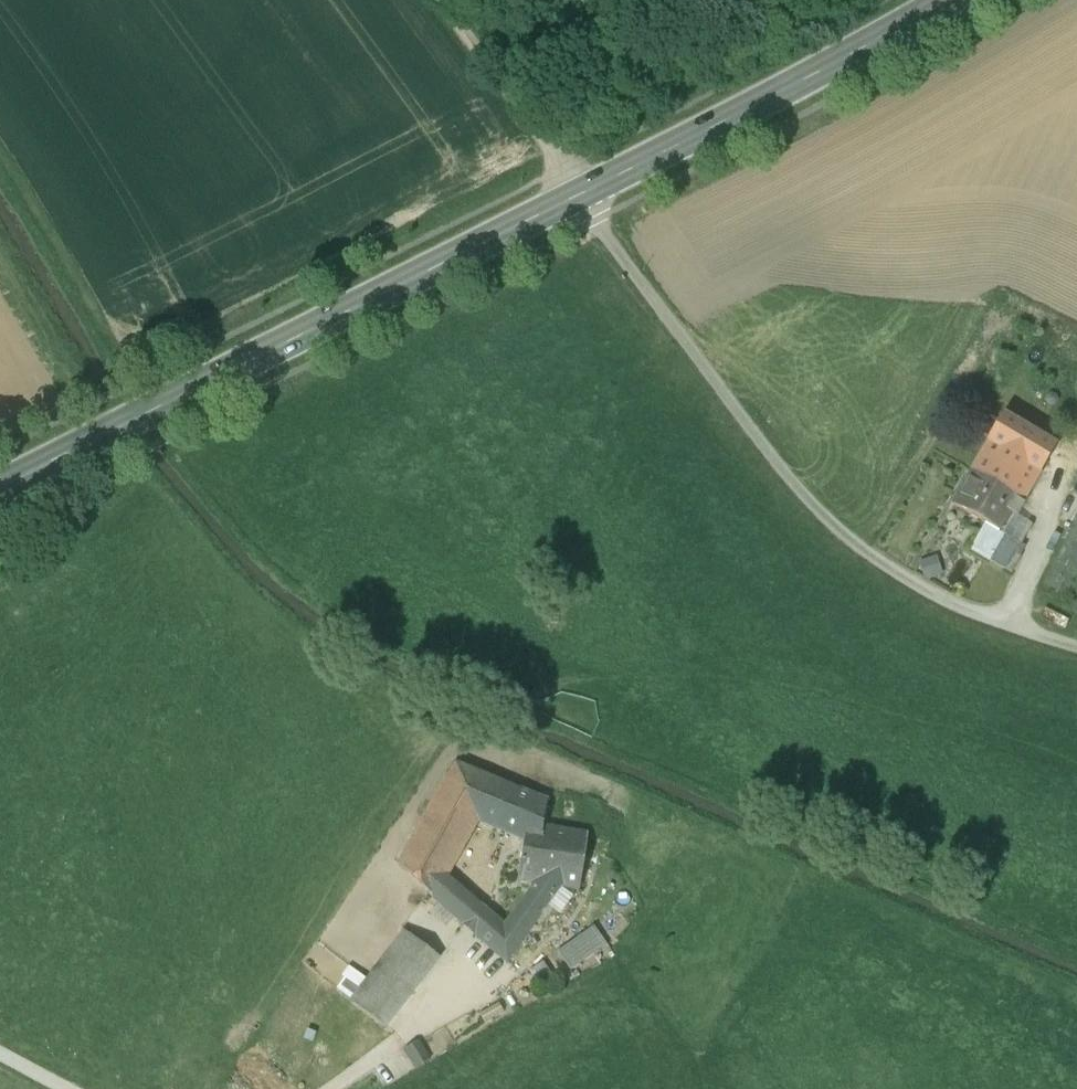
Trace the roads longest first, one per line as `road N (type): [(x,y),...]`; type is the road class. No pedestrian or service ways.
road 1 (secondary): [(951,0),(0,490)]
road 2 (track): [(1076,645),(940,605),(862,559),(792,484),(617,252),(567,168),(443,0)]
road 3 (track): [(353,1088),(506,965)]
road 4 (track): [(1073,506),(1011,625)]

